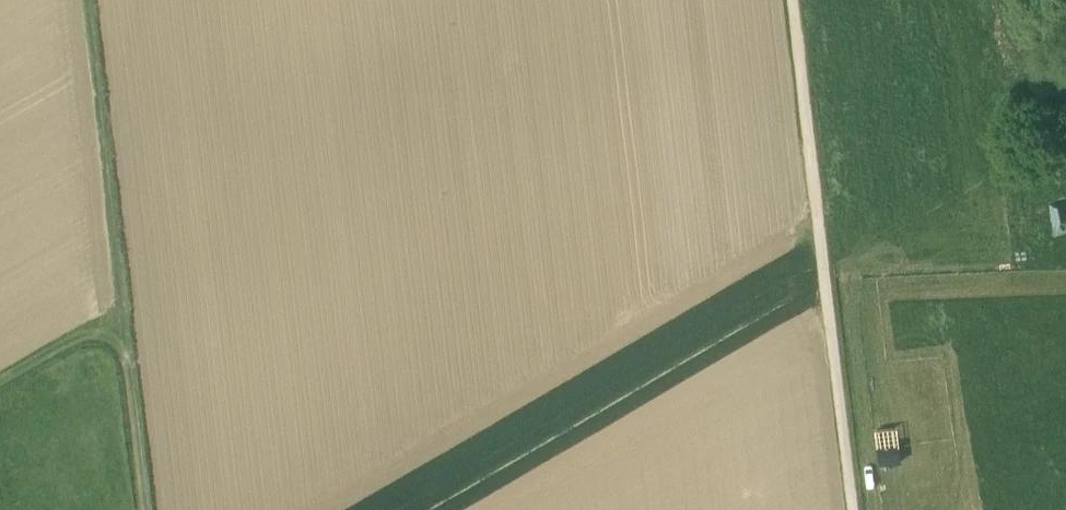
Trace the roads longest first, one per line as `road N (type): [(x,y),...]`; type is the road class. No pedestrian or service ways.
road 1 (track): [(792,0),(853,509)]
road 2 (track): [(147,509),(87,0)]
road 3 (track): [(0,379),(123,307)]

